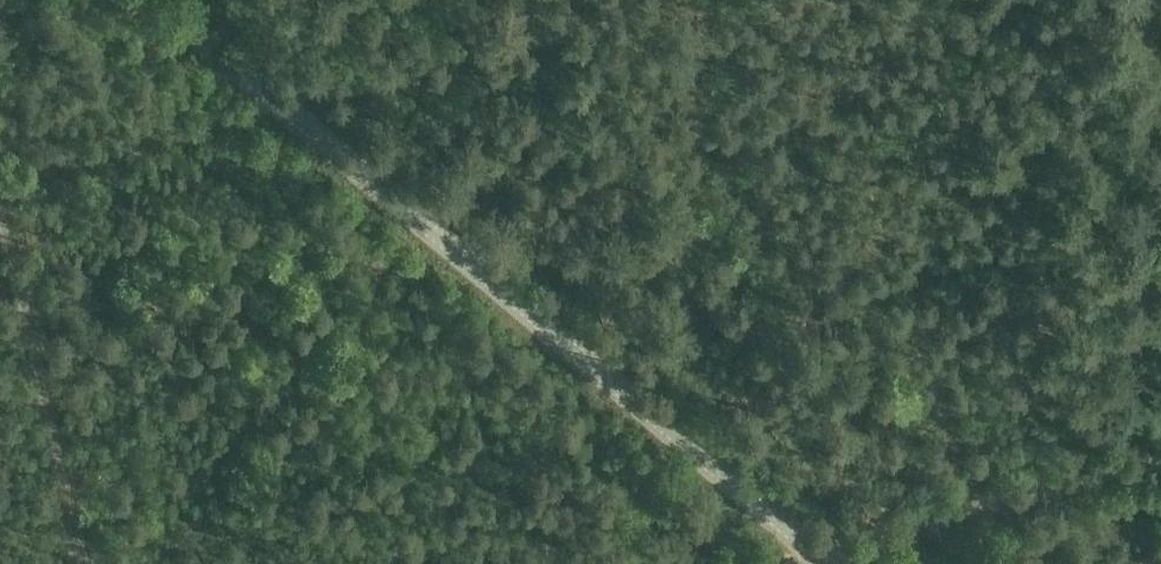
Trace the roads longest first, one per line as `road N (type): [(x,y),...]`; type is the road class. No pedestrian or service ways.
road 1 (unclassified): [(832,563),(158,0)]
road 2 (track): [(815,550),(1160,472)]
road 3 (track): [(0,234),(86,563)]

